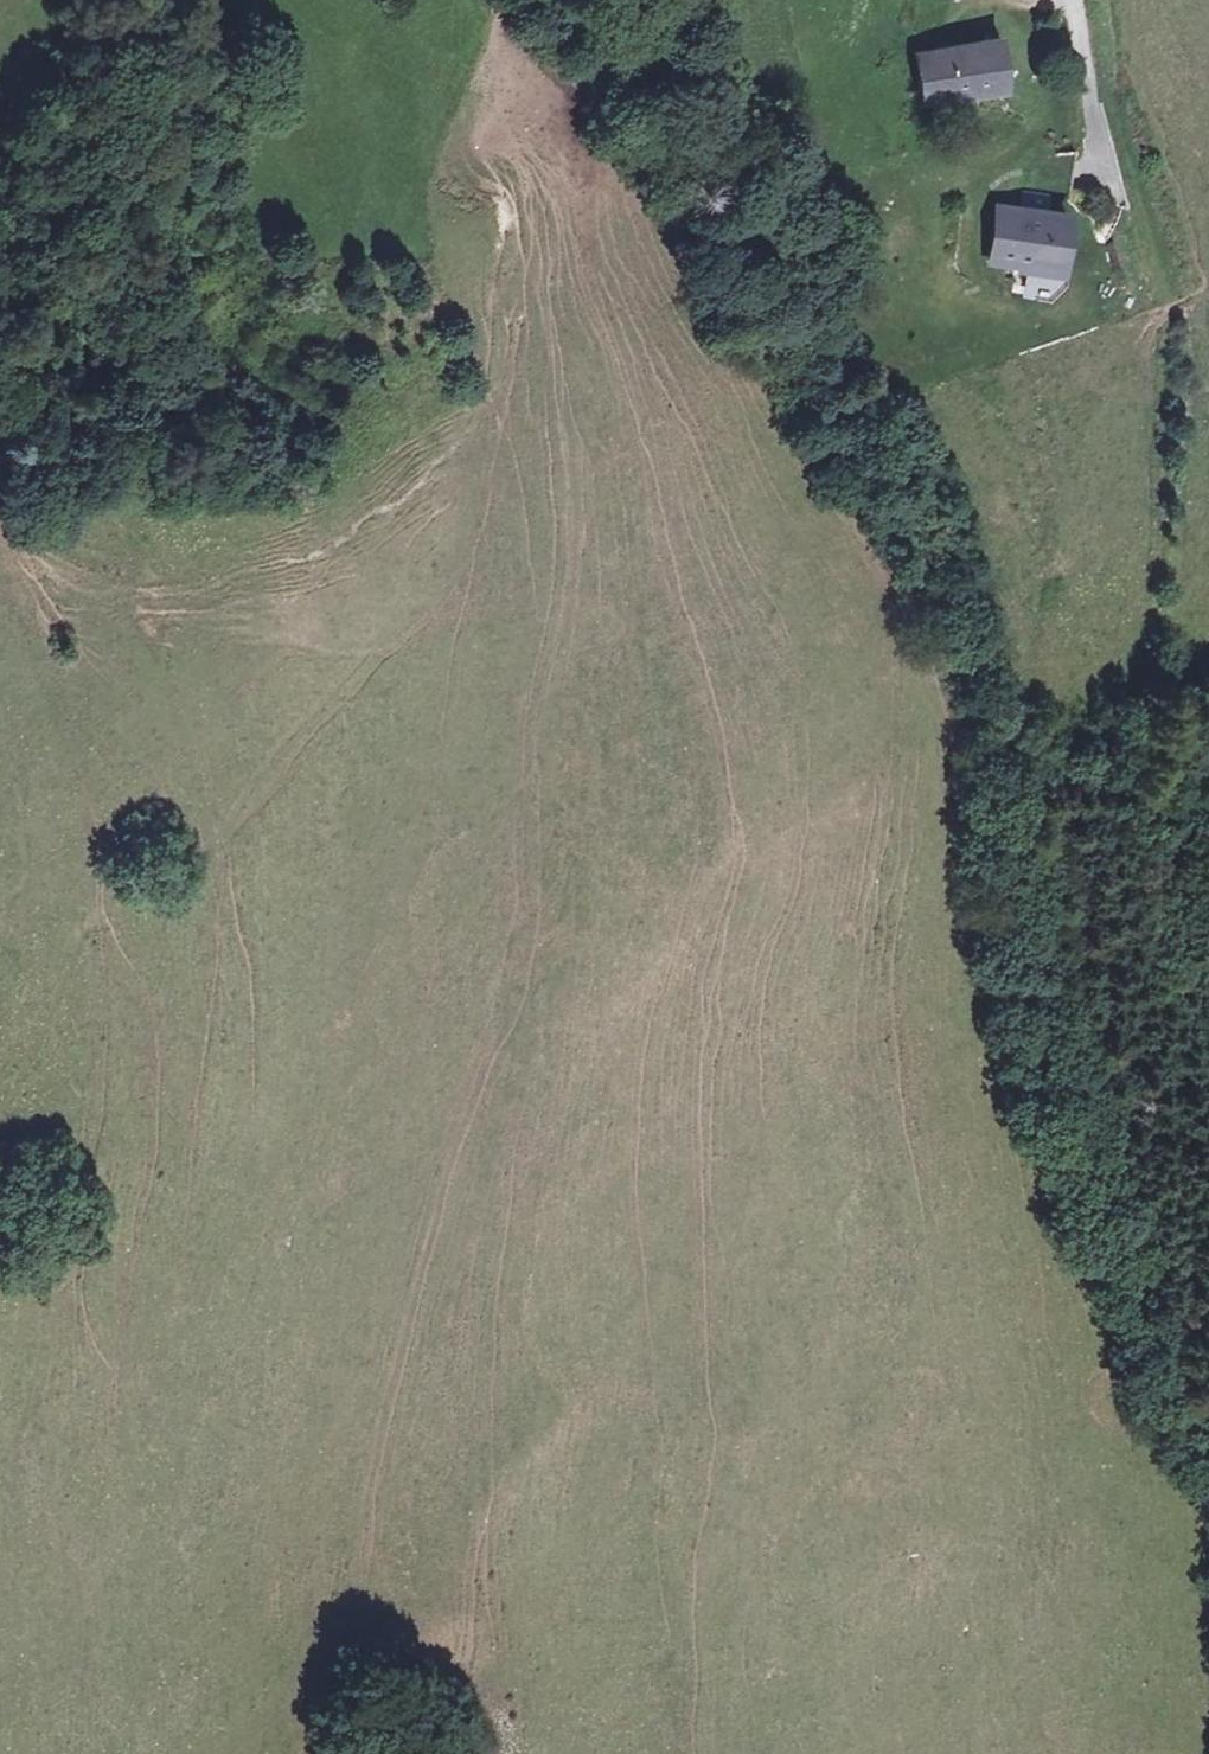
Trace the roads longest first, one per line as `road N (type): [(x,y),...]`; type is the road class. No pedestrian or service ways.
road 1 (unclassified): [(1071,0),(1103,193)]

